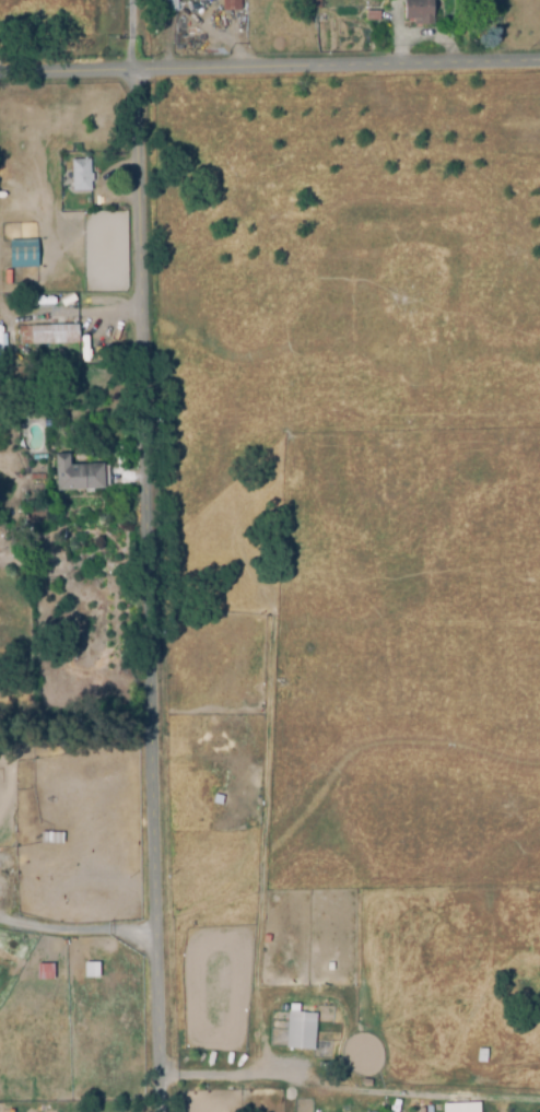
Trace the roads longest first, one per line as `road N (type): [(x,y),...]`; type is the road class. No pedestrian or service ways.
road 1 (residential): [(138,0),(164,1111)]
road 2 (tertiary): [(539,64),(0,75)]

